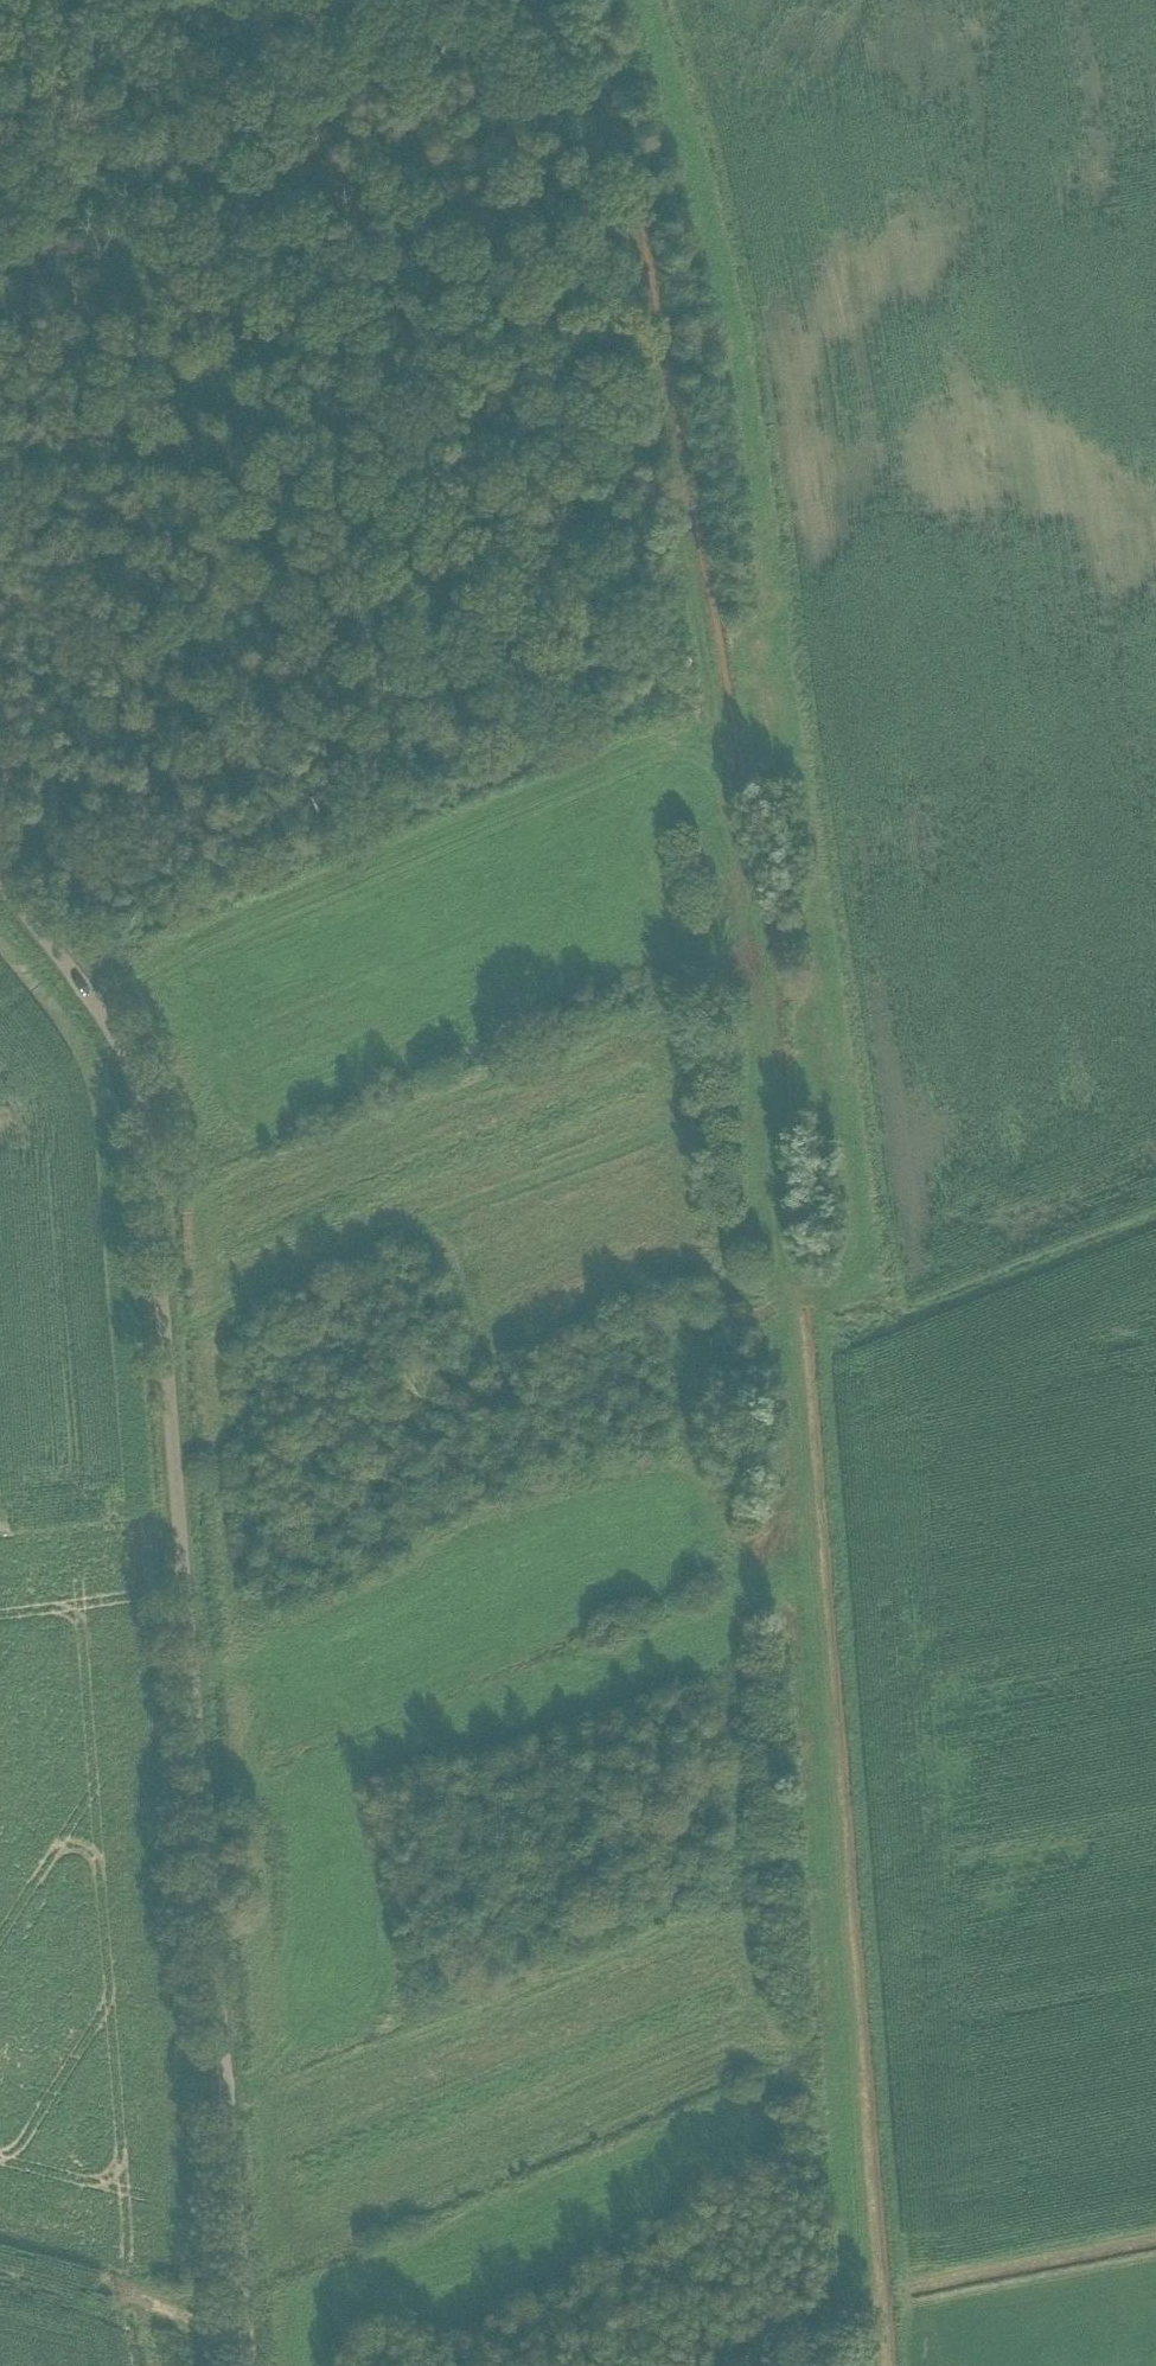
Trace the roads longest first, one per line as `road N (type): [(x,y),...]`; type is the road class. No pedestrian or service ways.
road 1 (unclassified): [(254,2365),(152,1157),(122,1048),(0,885)]

